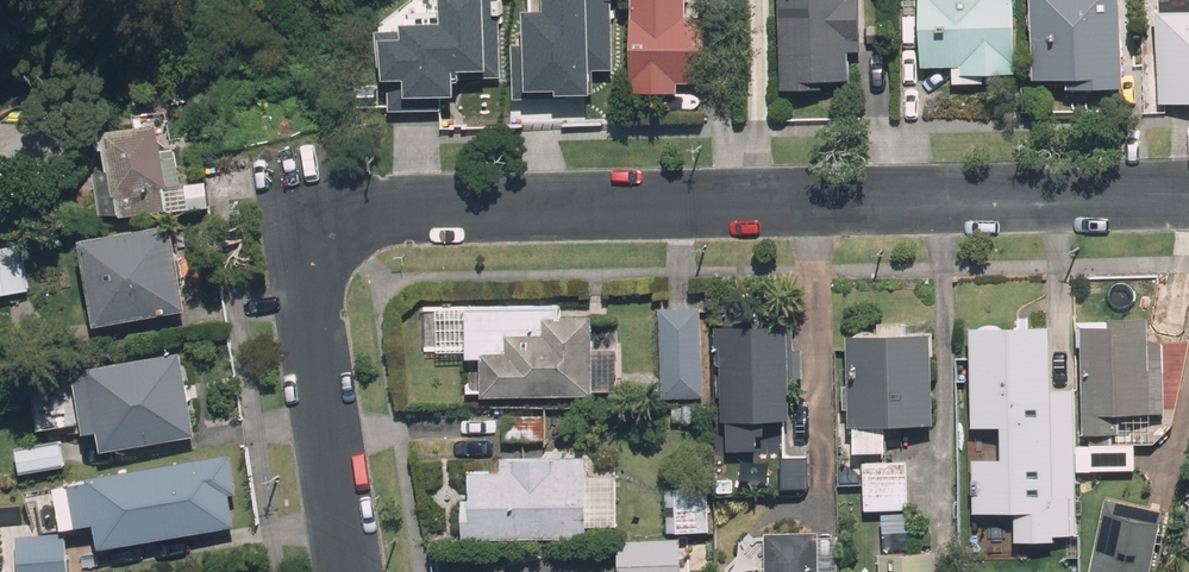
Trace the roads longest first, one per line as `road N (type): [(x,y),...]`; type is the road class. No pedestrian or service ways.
road 1 (residential): [(302,220),(1188,197)]
road 2 (residential): [(355,571),(302,220)]

